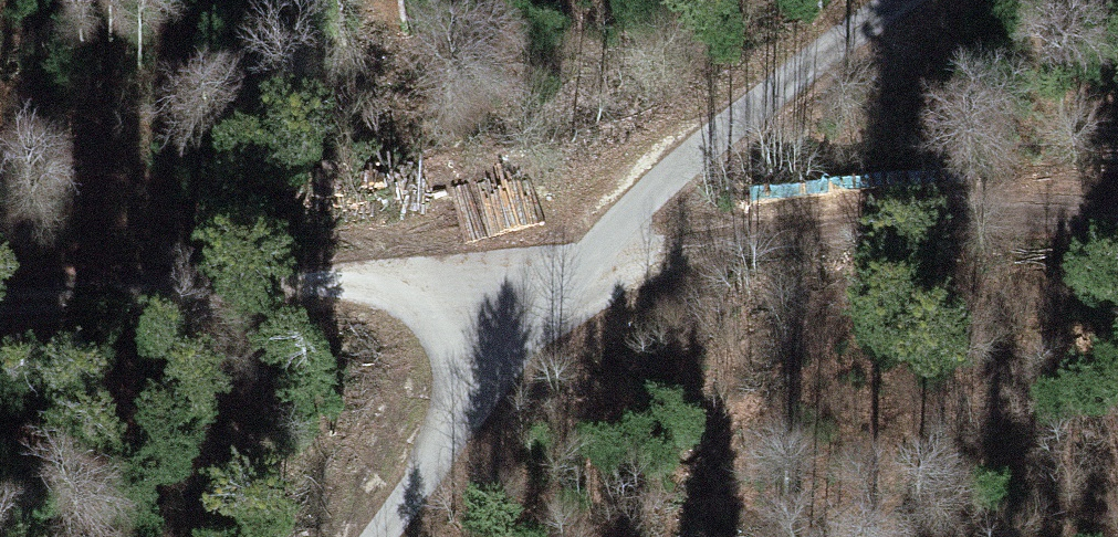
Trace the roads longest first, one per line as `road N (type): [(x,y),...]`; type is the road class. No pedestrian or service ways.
road 1 (unclassified): [(900,0),(738,119),(619,224),(380,536)]
road 2 (track): [(0,298),(577,273)]
road 3 (track): [(1117,210),(761,234),(577,273)]

